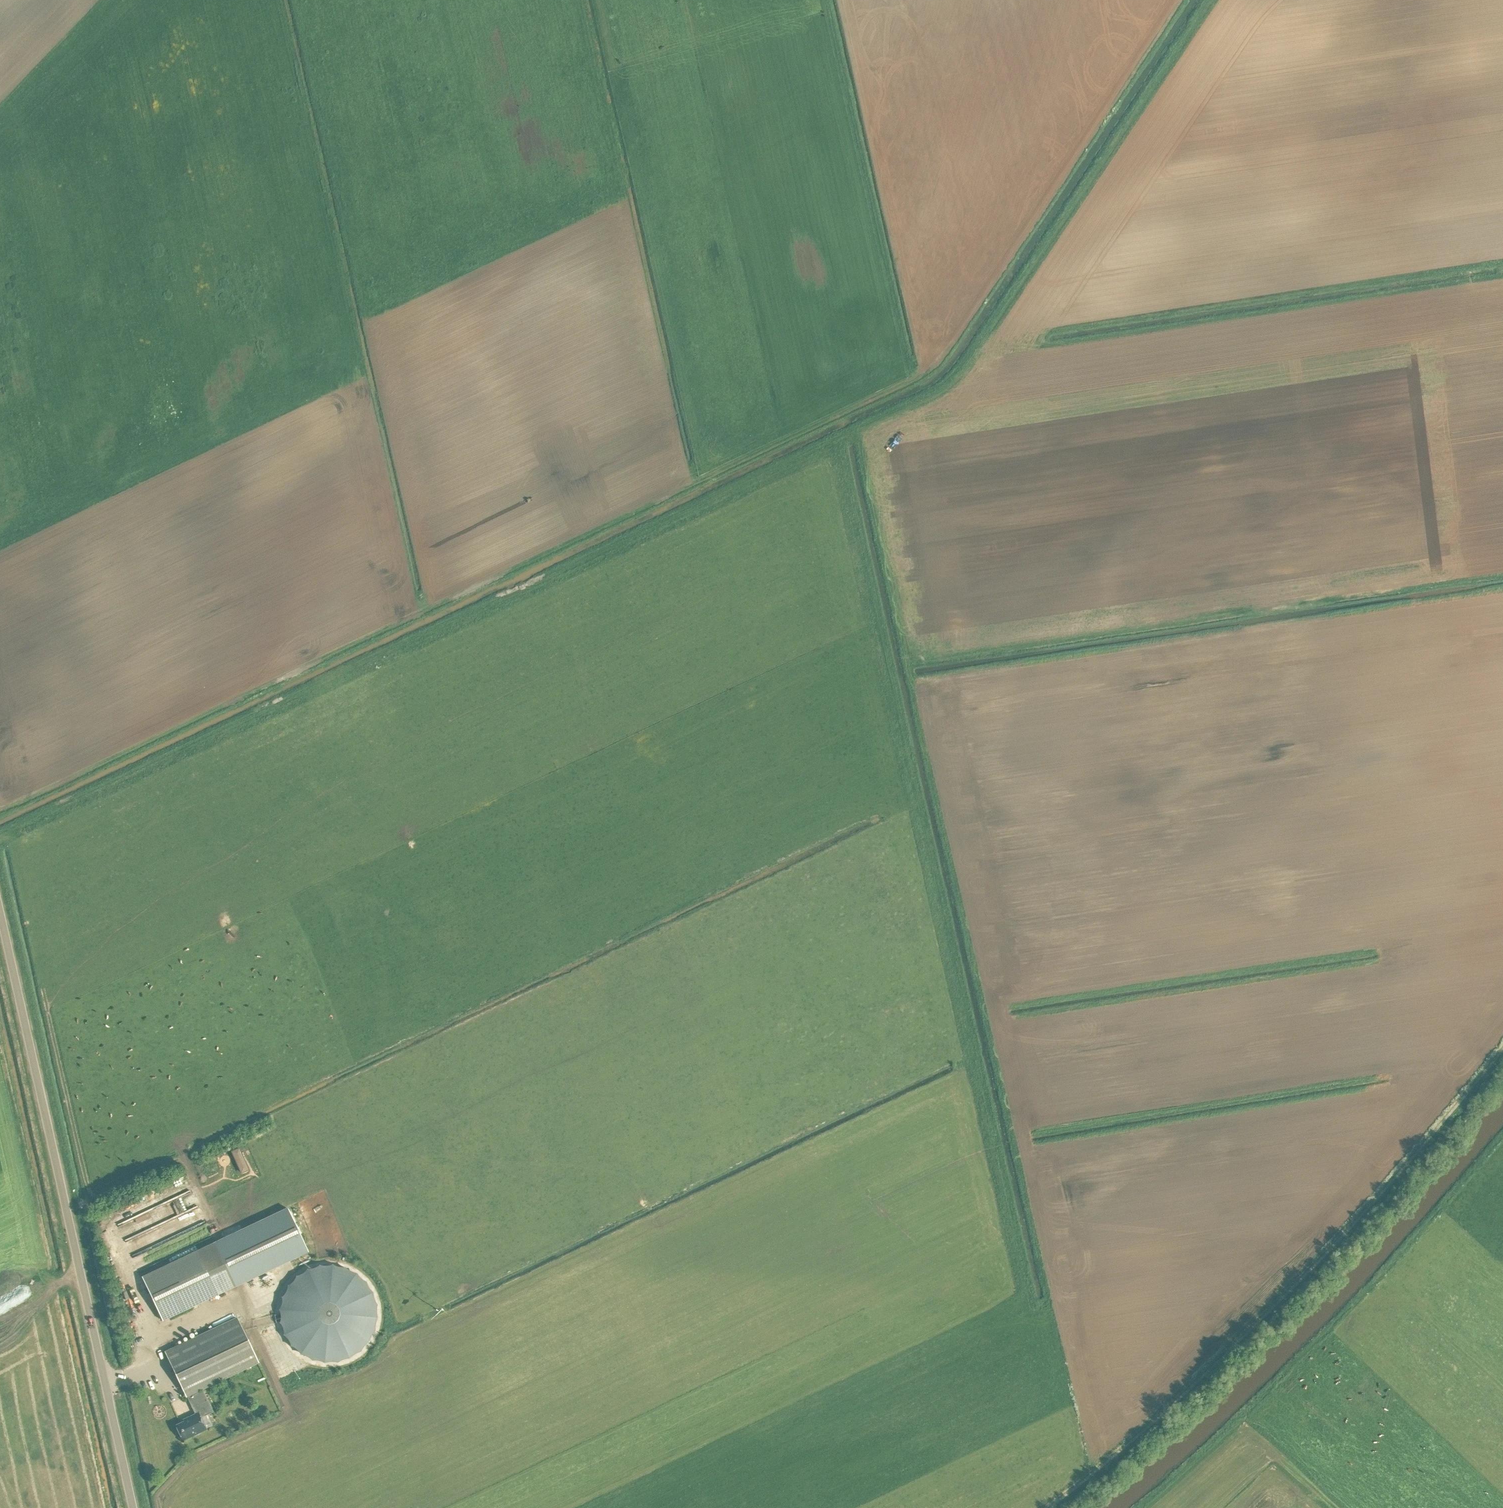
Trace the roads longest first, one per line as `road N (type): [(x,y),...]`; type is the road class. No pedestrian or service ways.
road 1 (unclassified): [(135,1507),(0,903)]

